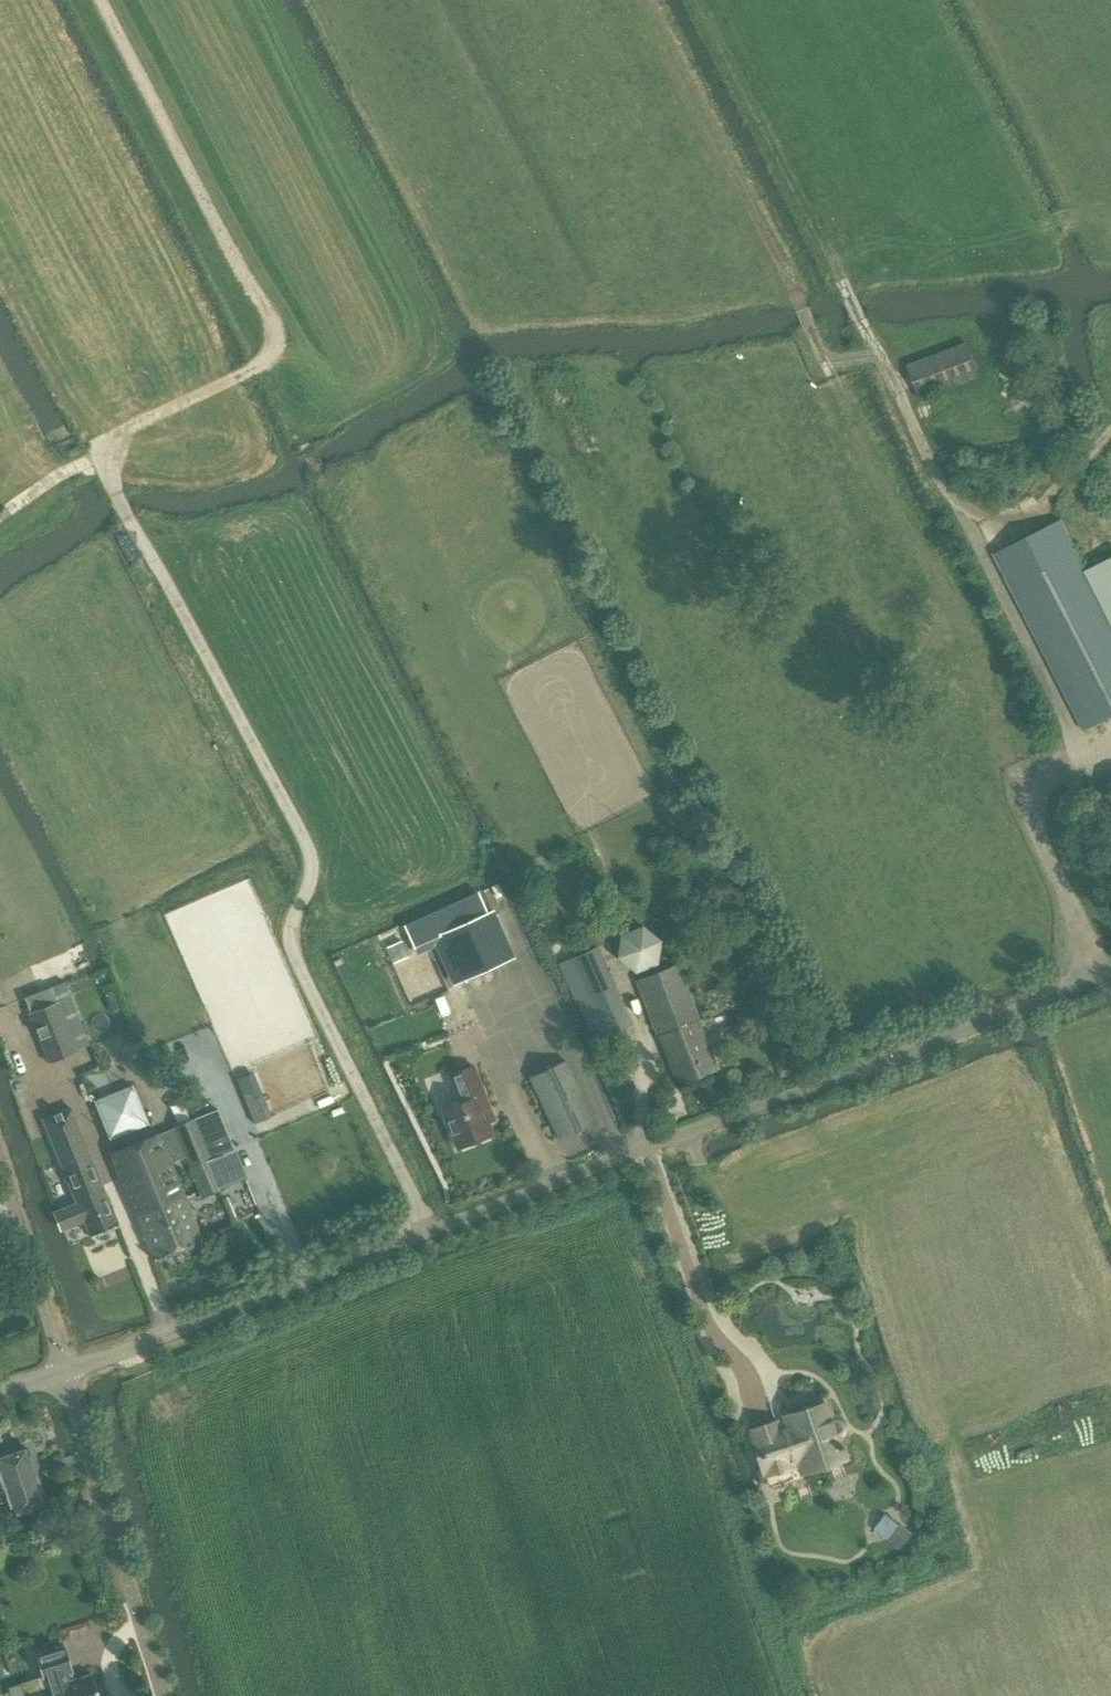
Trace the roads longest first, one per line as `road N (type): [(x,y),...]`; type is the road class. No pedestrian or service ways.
road 1 (unclassified): [(80,1369),(480,1209),(1110,973)]
road 2 (track): [(429,1229),(303,977),(291,935),(315,874),(310,845),(114,495),(110,463),(122,434),(274,359)]
road 3 (unclassified): [(64,1374),(164,1695)]
road 4 (unclassified): [(0,1175),(64,1374)]

